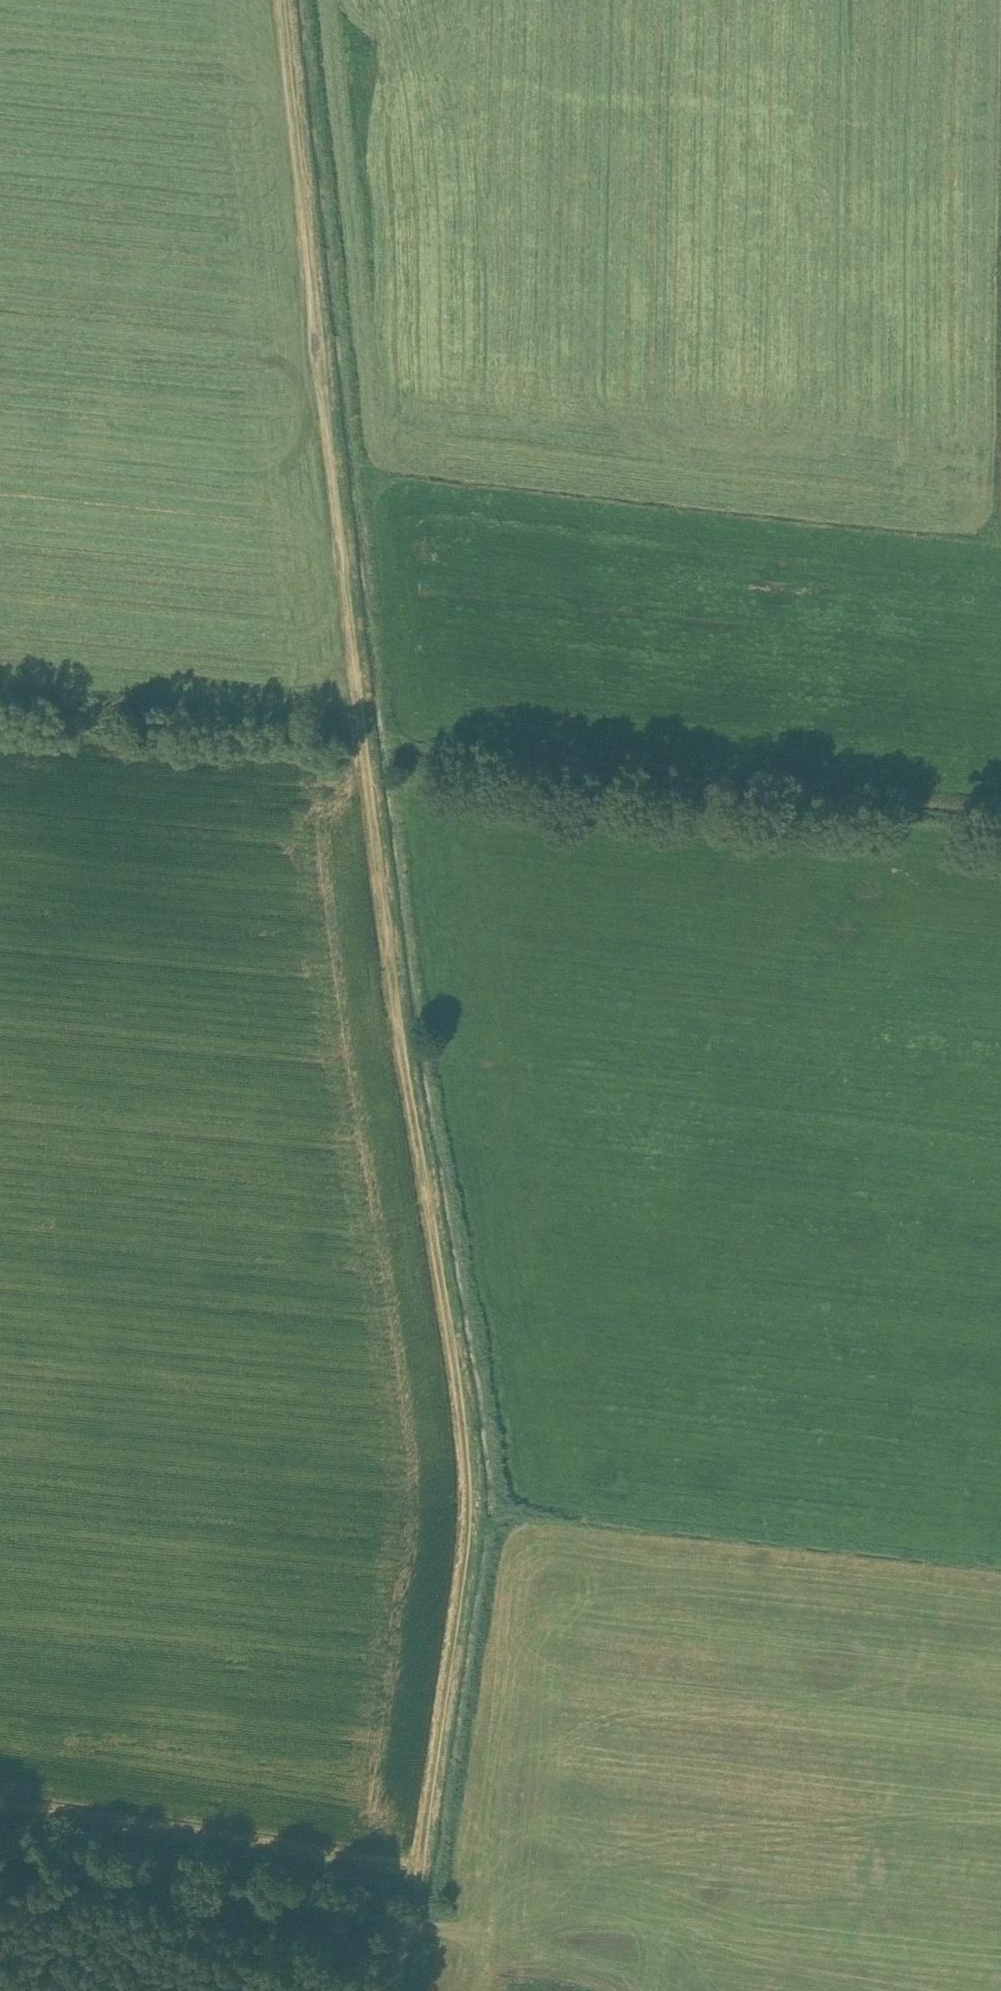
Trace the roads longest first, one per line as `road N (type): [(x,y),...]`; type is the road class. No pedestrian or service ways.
road 1 (track): [(407,1922),(470,1484),(406,1070),(279,0)]
road 2 (track): [(0,1853),(407,1922),(396,1990)]

